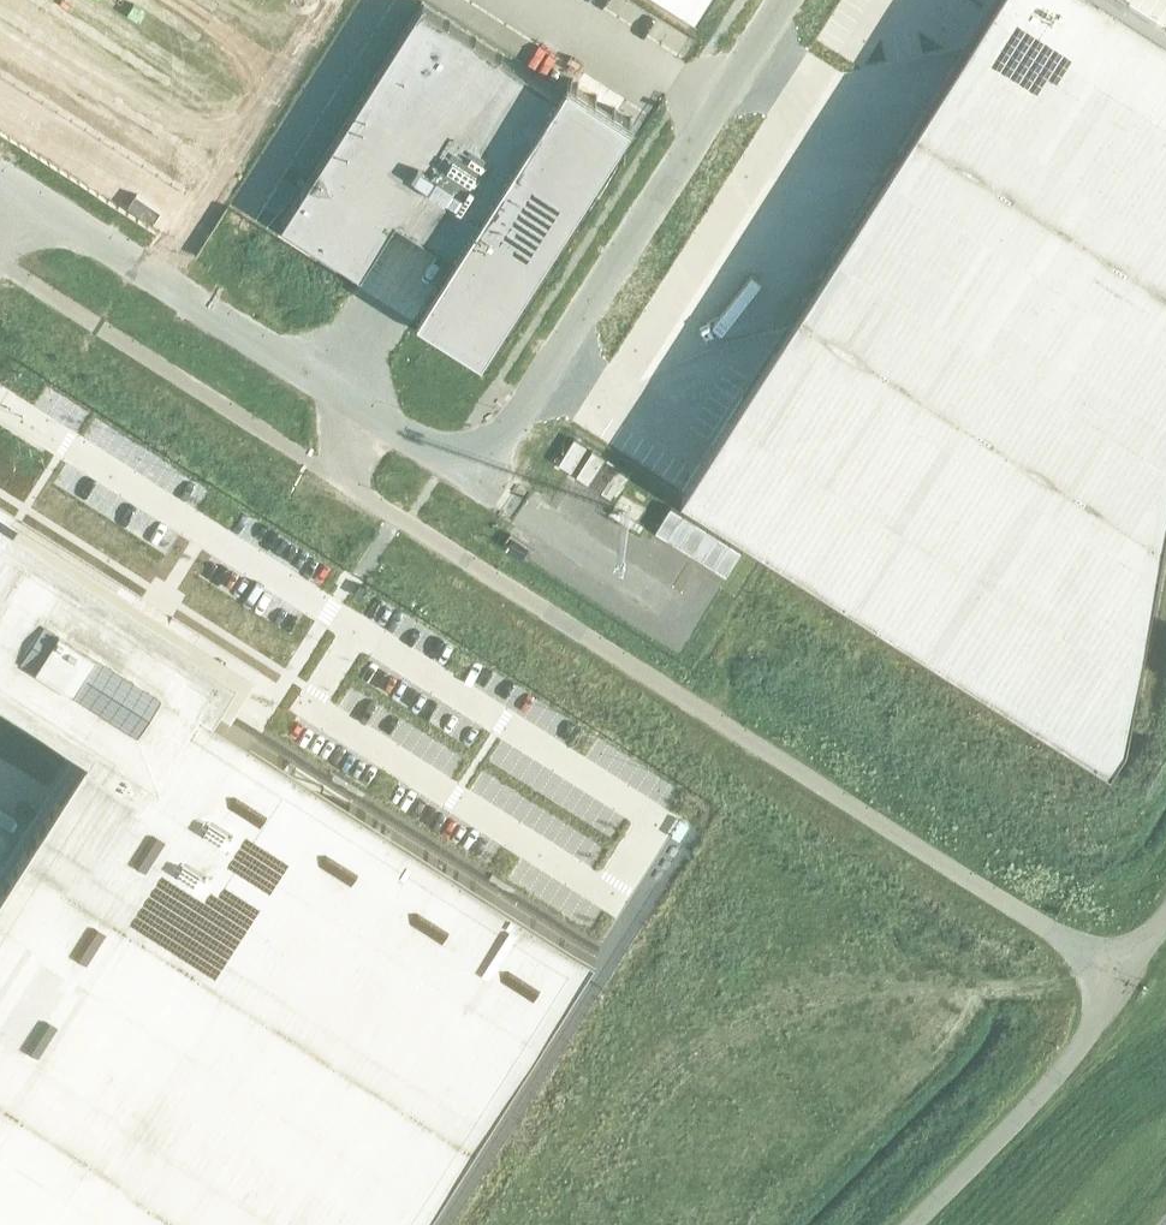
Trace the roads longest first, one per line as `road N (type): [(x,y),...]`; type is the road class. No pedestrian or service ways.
road 1 (unclassified): [(374,410),(336,475),(1128,976)]
road 2 (unclassified): [(783,0),(487,479)]
road 3 (unclassified): [(31,200),(374,410)]
road 4 (unclassified): [(1128,976),(1081,1051),(914,1224)]
road 5 (unclassified): [(487,479),(666,600)]
road 6 (unclassified): [(374,410),(487,479)]

